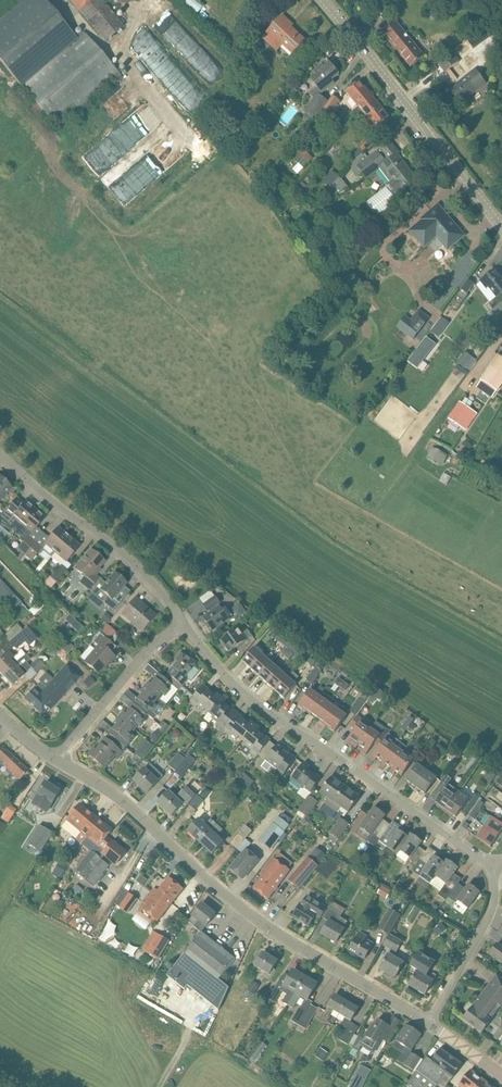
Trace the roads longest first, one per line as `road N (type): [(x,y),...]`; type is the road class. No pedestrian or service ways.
road 1 (tertiary): [(428,1023),(271,931),(120,798),(56,761)]
road 2 (residential): [(180,623),(220,675),(276,722),(493,867)]
road 3 (unclassified): [(501,218),(327,0)]
road 4 (residential): [(180,623),(163,597),(96,533),(0,455)]
road 5 (residential): [(56,761),(151,647),(180,623)]
road 6 (residential): [(493,867),(487,920),(428,1023)]

